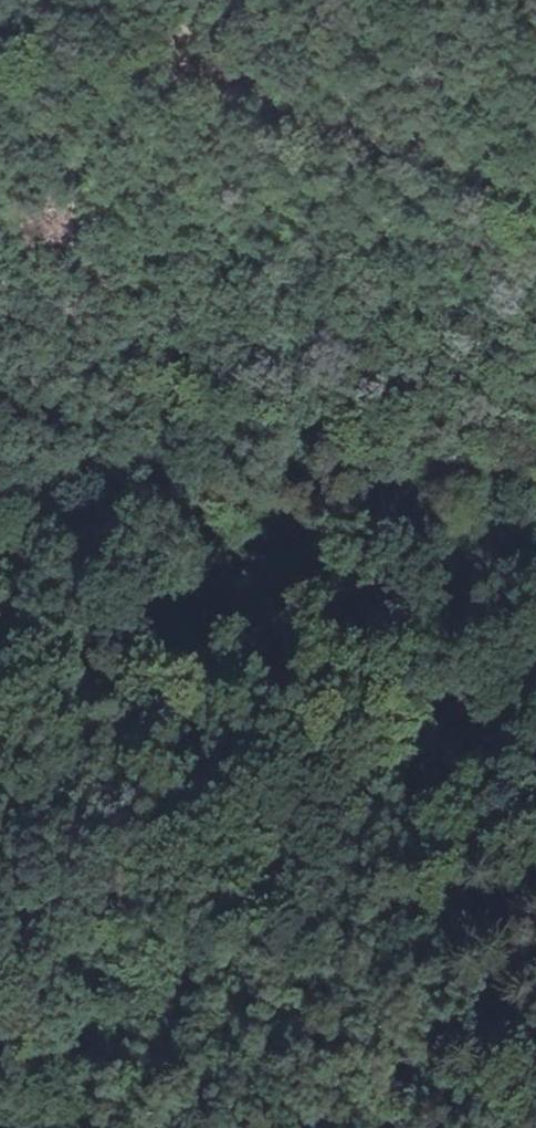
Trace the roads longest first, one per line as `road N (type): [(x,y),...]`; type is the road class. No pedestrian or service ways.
road 1 (track): [(89,0),(63,98),(89,107),(176,46),(340,129),(535,191)]

